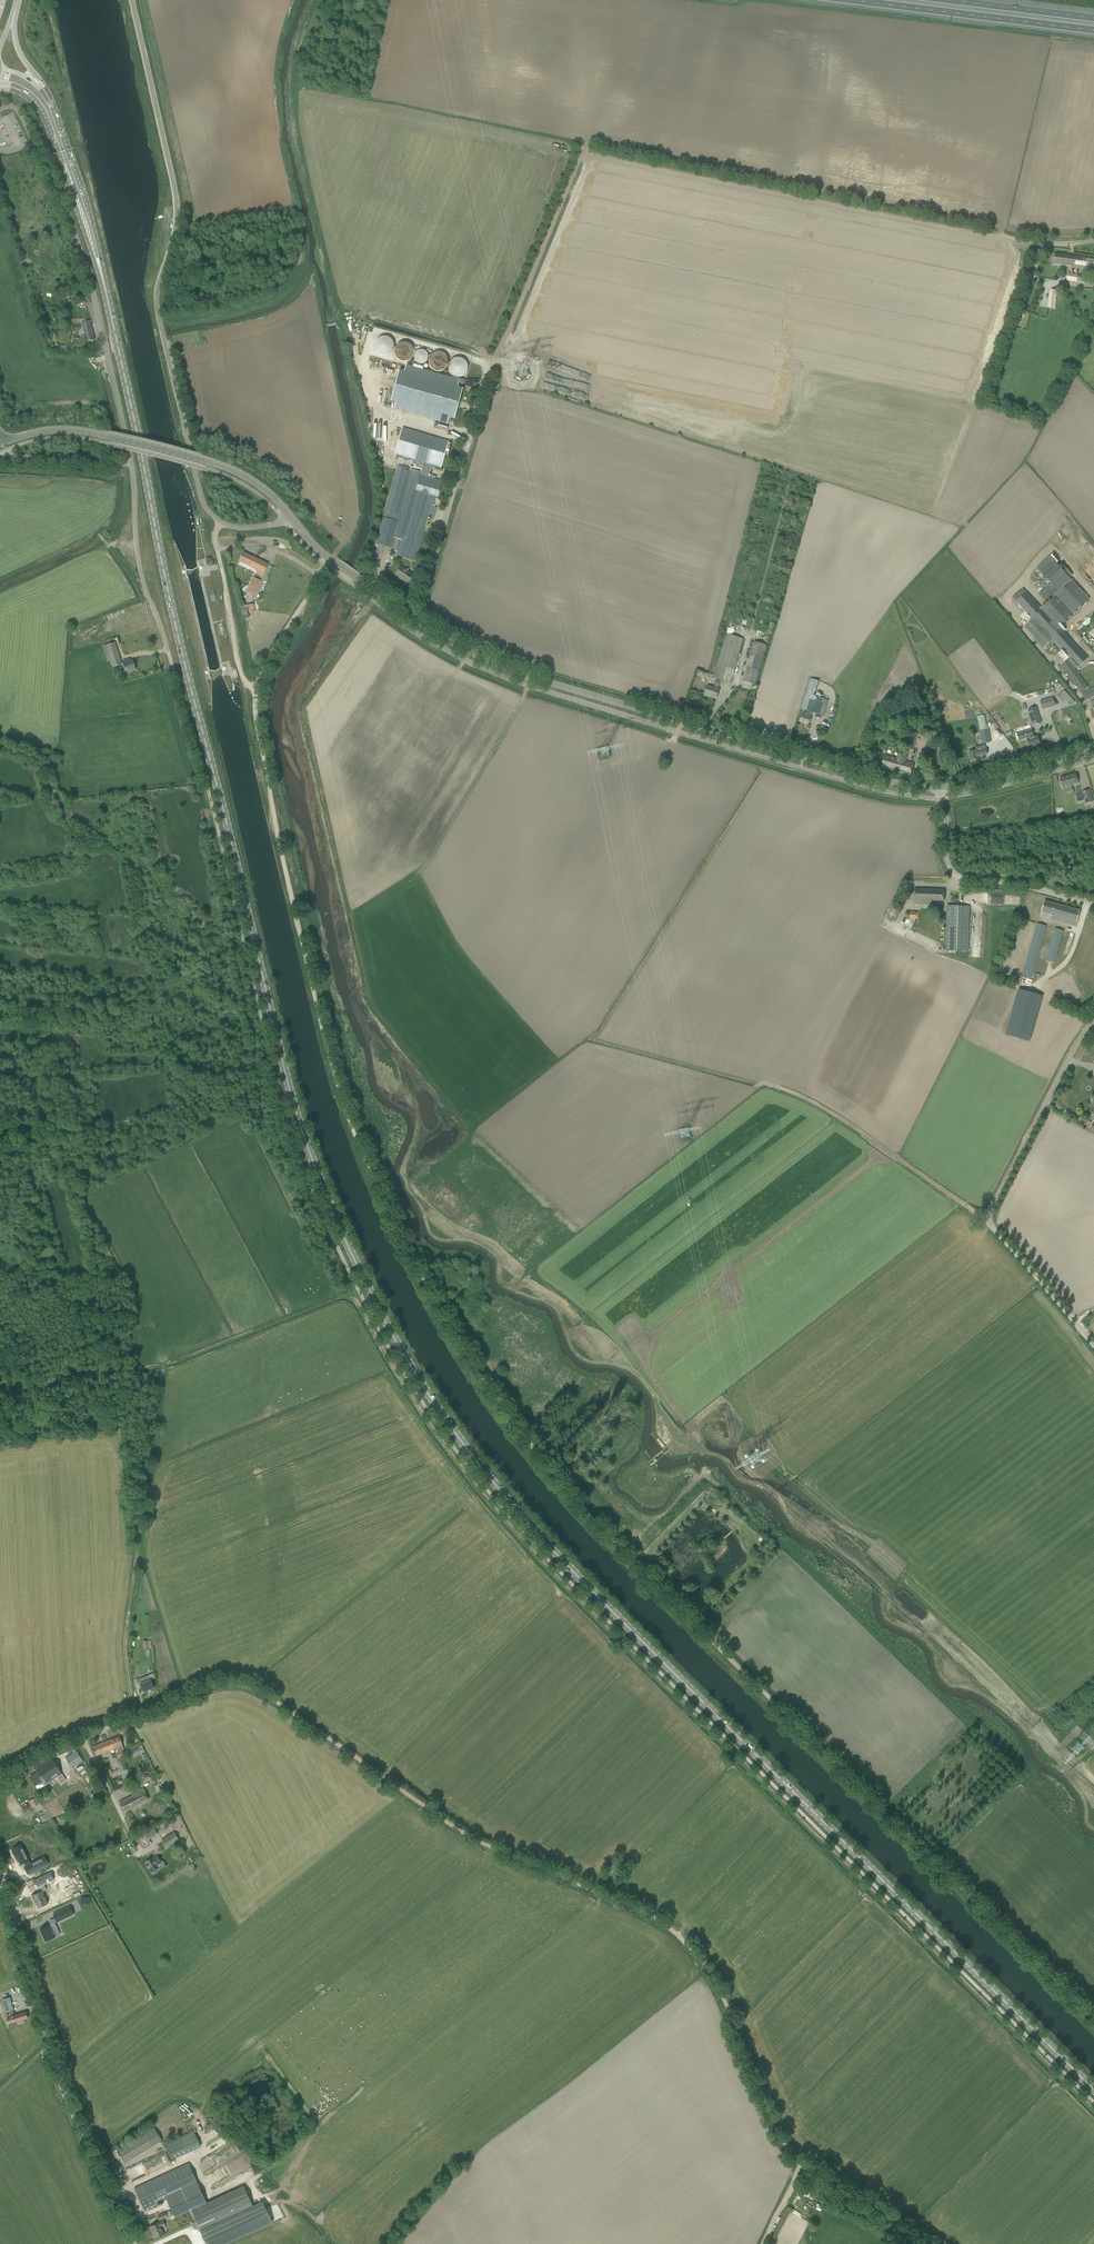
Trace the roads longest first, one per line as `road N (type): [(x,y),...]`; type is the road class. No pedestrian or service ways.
road 1 (primary): [(1093,2090),(548,1545),(472,1456),(401,1350),(340,1231),(296,1113),(177,632),(98,261)]
road 2 (track): [(1093,2020),(538,1458),(480,1381),(360,1159),(311,988),(255,701),(270,655),(328,558)]
road 3 (track): [(186,1697),(222,1684),(259,1691),(475,1839),(663,1923),(716,1981),(778,2133),(803,2163)]
road 4 (track): [(1031,242),(587,153),(485,377)]
road 5 (unclassified): [(290,516),(232,527),(212,516),(200,496),(157,305),(173,195),(131,0)]
road 6 (tertiary): [(939,787),(879,779),(533,678),(415,619)]
road 7 (track): [(134,1717),(127,1619),(163,1365),(0,1388)]
road 8 (unclassified): [(1093,1345),(986,1219),(1093,1021)]
road 9 (unclassified): [(133,2243),(66,2097),(0,1880)]
road 10 (unclassified): [(0,152),(35,149),(60,196),(92,288),(132,464)]
road 11 (motorway): [(842,0),(1093,32)]
road 12 (unclassified): [(485,377),(415,619)]
road 13 (unclassified): [(1093,904),(956,875),(947,863),(939,787)]
road 14 (track): [(300,210),(302,265),(279,297),(161,321)]
road 15 (tertiary): [(110,436),(228,468),(290,516)]
road 16 (unclassified): [(169,653),(138,565),(132,464)]
road 17 (primary): [(17,89),(42,112),(98,261)]
road 18 (primary): [(98,261),(43,89)]
road 19 (track): [(219,522),(214,536),(229,627),(242,679),(257,688)]
road 20 (track): [(803,2163),(940,2243)]
road 21 (tertiary): [(1093,750),(939,787)]
road 22 (motorway): [(1093,18),(948,0)]
road 23 (unclassified): [(142,1852),(83,1738)]

